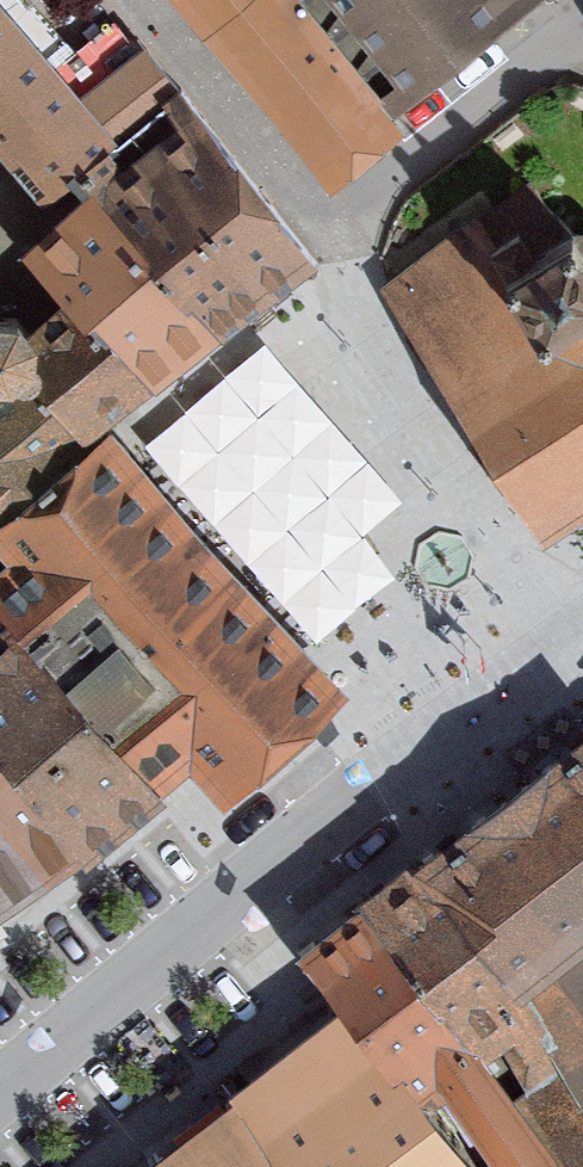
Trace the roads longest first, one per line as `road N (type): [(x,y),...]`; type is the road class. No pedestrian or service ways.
road 1 (residential): [(0,1094),(226,903),(573,668)]
road 2 (residential): [(573,668),(387,391),(332,234)]
road 3 (residential): [(332,234),(566,34)]
road 4 (residential): [(332,234),(142,0)]

